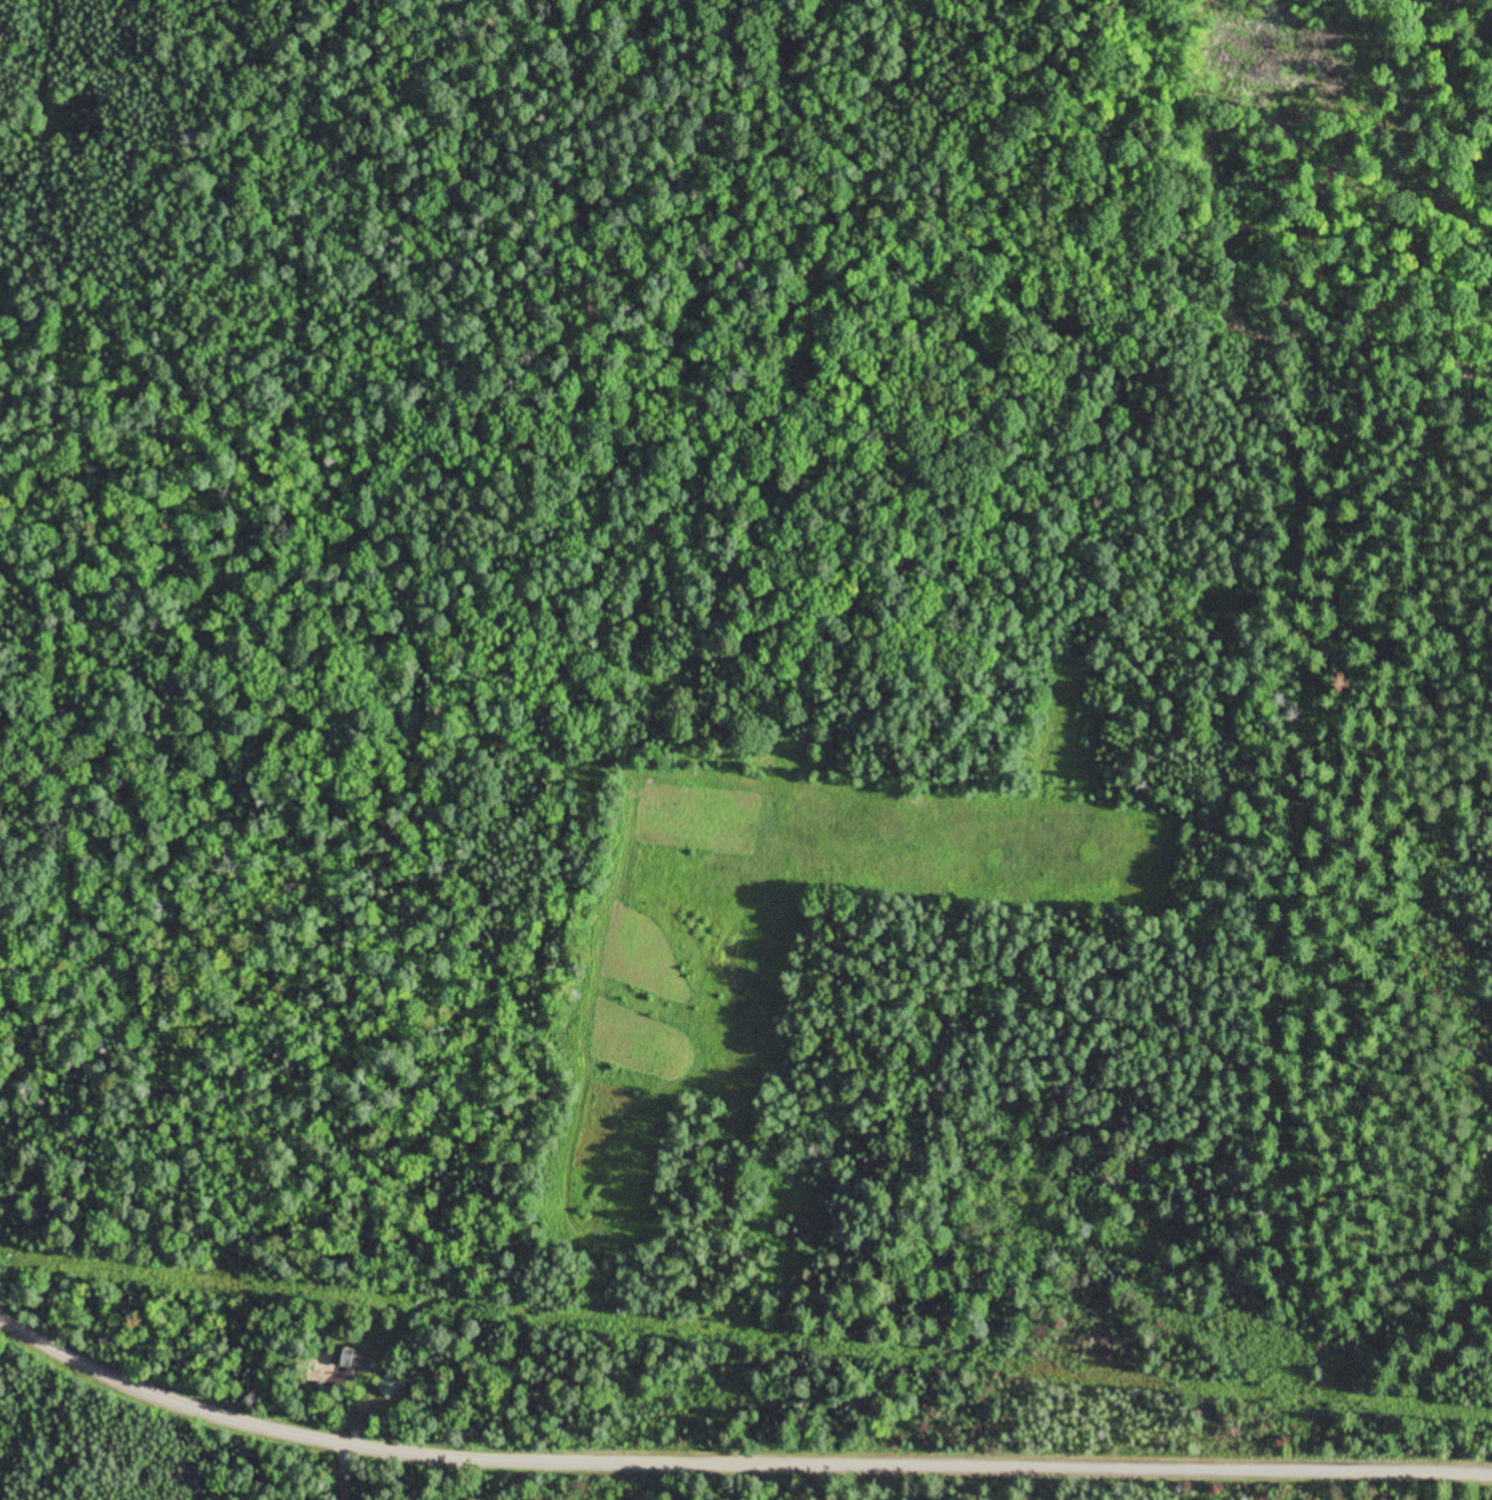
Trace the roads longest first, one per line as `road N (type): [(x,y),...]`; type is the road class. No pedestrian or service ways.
road 1 (residential): [(0,1308),(108,1377),(318,1442),(494,1463),(1491,1475)]

